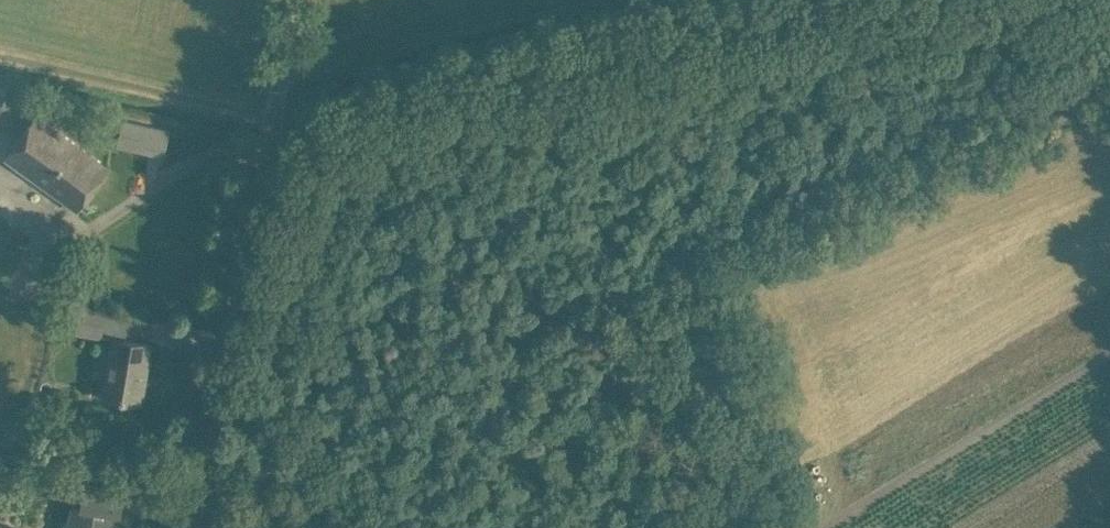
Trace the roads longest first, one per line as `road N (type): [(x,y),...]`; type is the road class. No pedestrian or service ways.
road 1 (unclassified): [(271,136),(922,0)]
road 2 (unclassified): [(199,527),(271,136)]
road 3 (track): [(285,58),(574,0)]
road 4 (unclassified): [(271,136),(296,0)]

